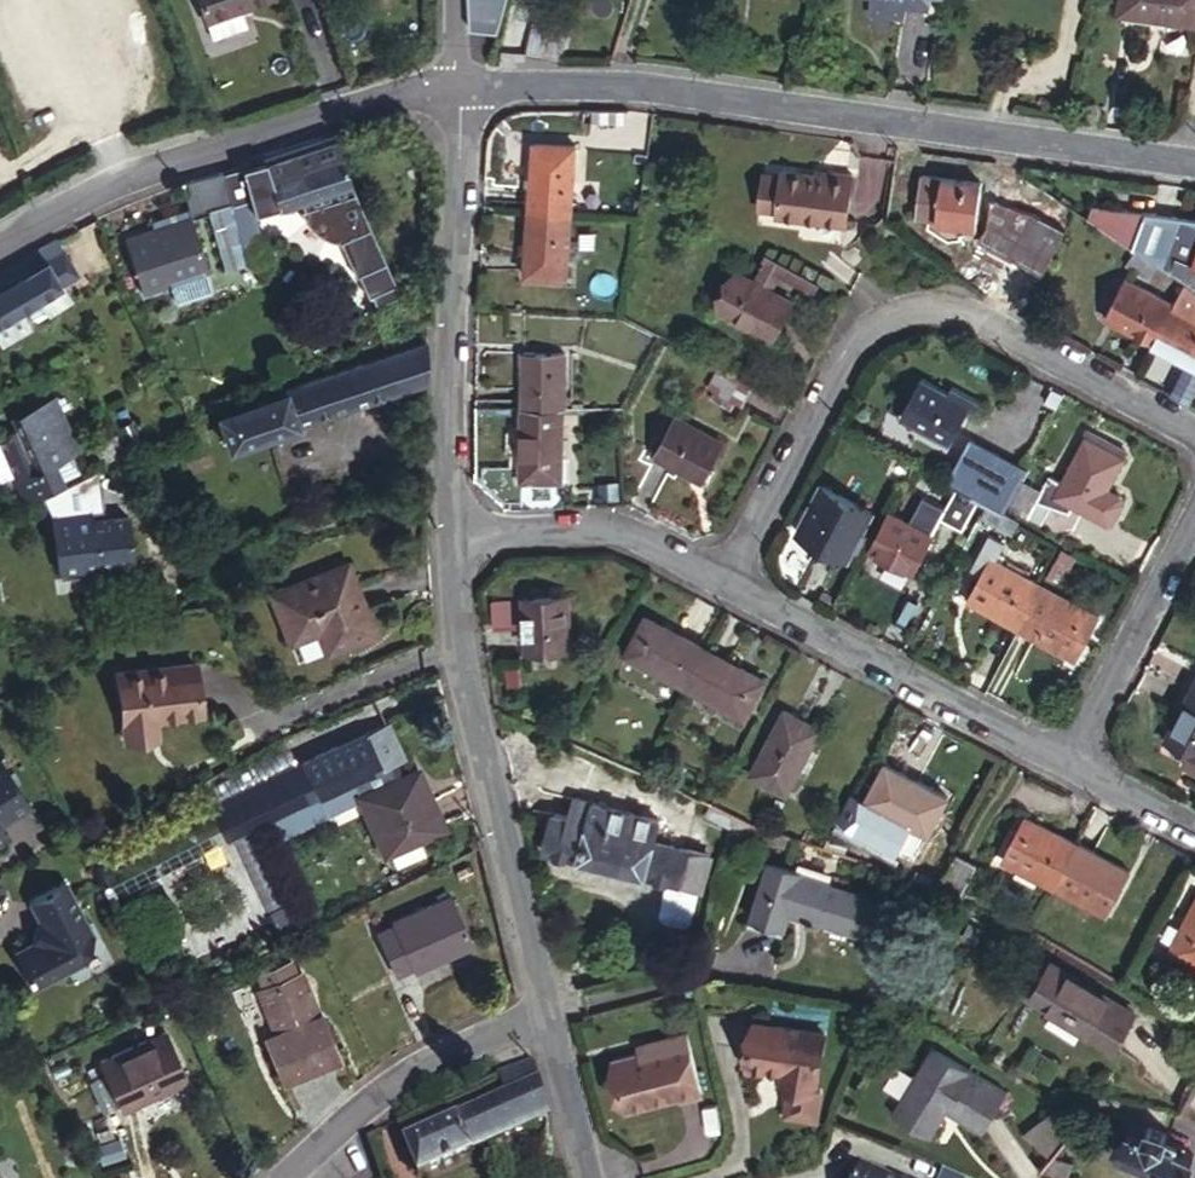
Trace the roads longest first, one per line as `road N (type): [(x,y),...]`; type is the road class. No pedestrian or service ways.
road 1 (unclassified): [(454,85),(636,88),(1194,165)]
road 2 (residential): [(725,583),(867,330),(908,311),(952,306),(1194,432)]
road 3 (residential): [(548,1016),(462,670),(454,539)]
road 4 (unclassified): [(0,239),(125,178),(394,94),(454,85)]
road 5 (residential): [(454,539),(447,424),(460,158),(454,85)]
road 6 (unclassified): [(725,583),(1068,765)]
road 7 (residential): [(548,1016),(394,1082),(283,1177)]
road 8 (unclassified): [(454,539),(620,528),(725,583)]
road 9 (residential): [(1194,535),(1068,765)]
road 10 (residential): [(590,1177),(548,1016)]
road 11 (unclassified): [(1068,765),(1194,832)]

